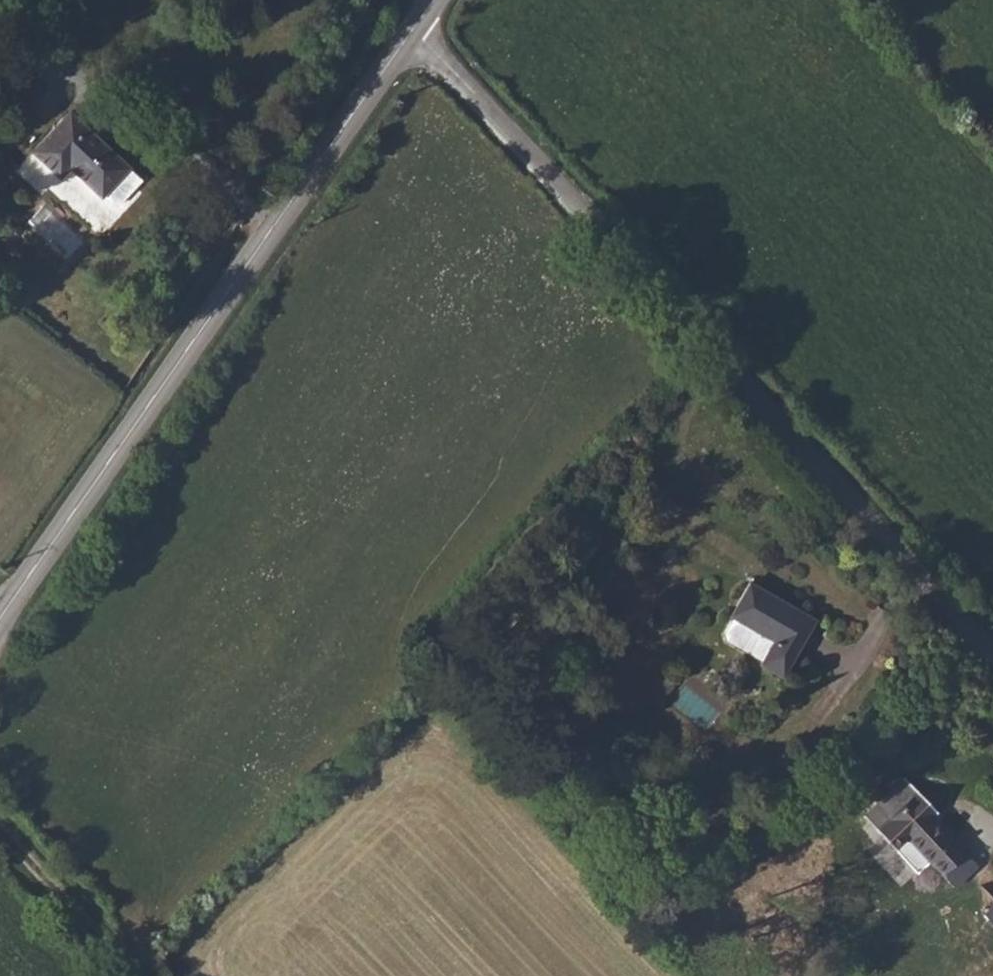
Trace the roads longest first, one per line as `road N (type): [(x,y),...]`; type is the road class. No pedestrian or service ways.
road 1 (unclassified): [(992,650),(574,196),(414,36)]
road 2 (tertiary): [(414,36),(0,629)]
road 3 (unclassified): [(123,975),(0,848)]

